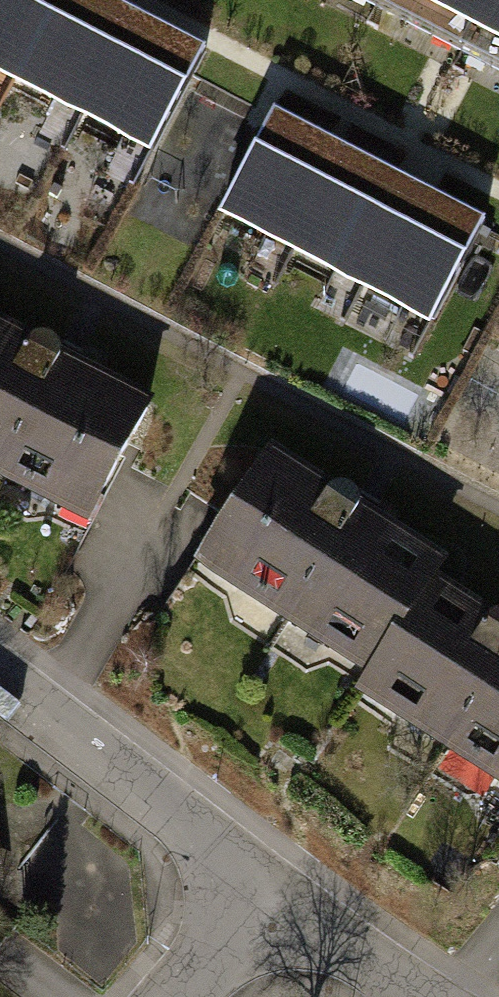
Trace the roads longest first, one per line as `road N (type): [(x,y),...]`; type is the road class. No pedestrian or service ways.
road 1 (residential): [(0,666),(273,896)]
road 2 (residential): [(273,896),(414,996)]
road 3 (residential): [(273,896),(188,996)]

